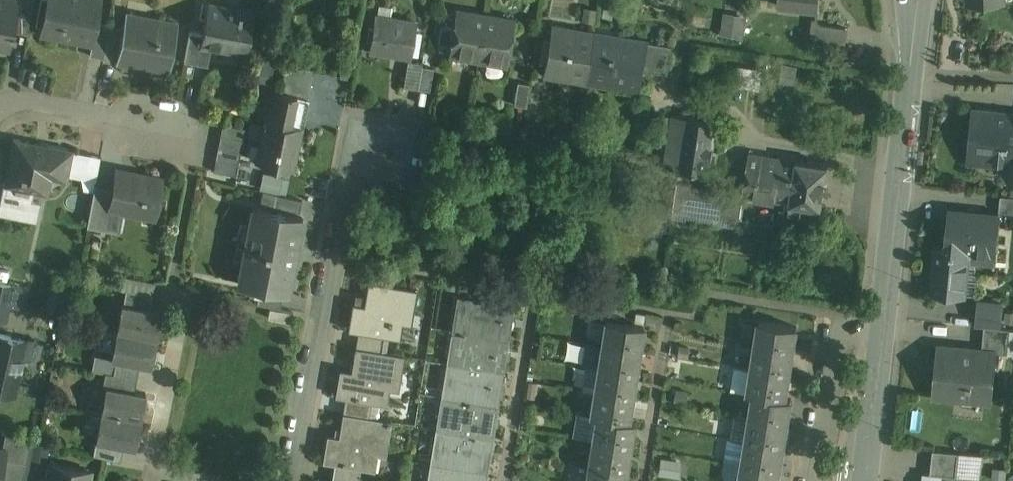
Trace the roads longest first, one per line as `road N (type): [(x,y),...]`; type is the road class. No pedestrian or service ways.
road 1 (residential): [(908,88),(865,480)]
road 2 (residential): [(293,480),(349,186)]
road 3 (residential): [(215,480),(153,469),(184,297)]
road 4 (residential): [(0,102),(198,139)]
road 5 (residential): [(349,186),(360,125),(424,135),(418,165)]

